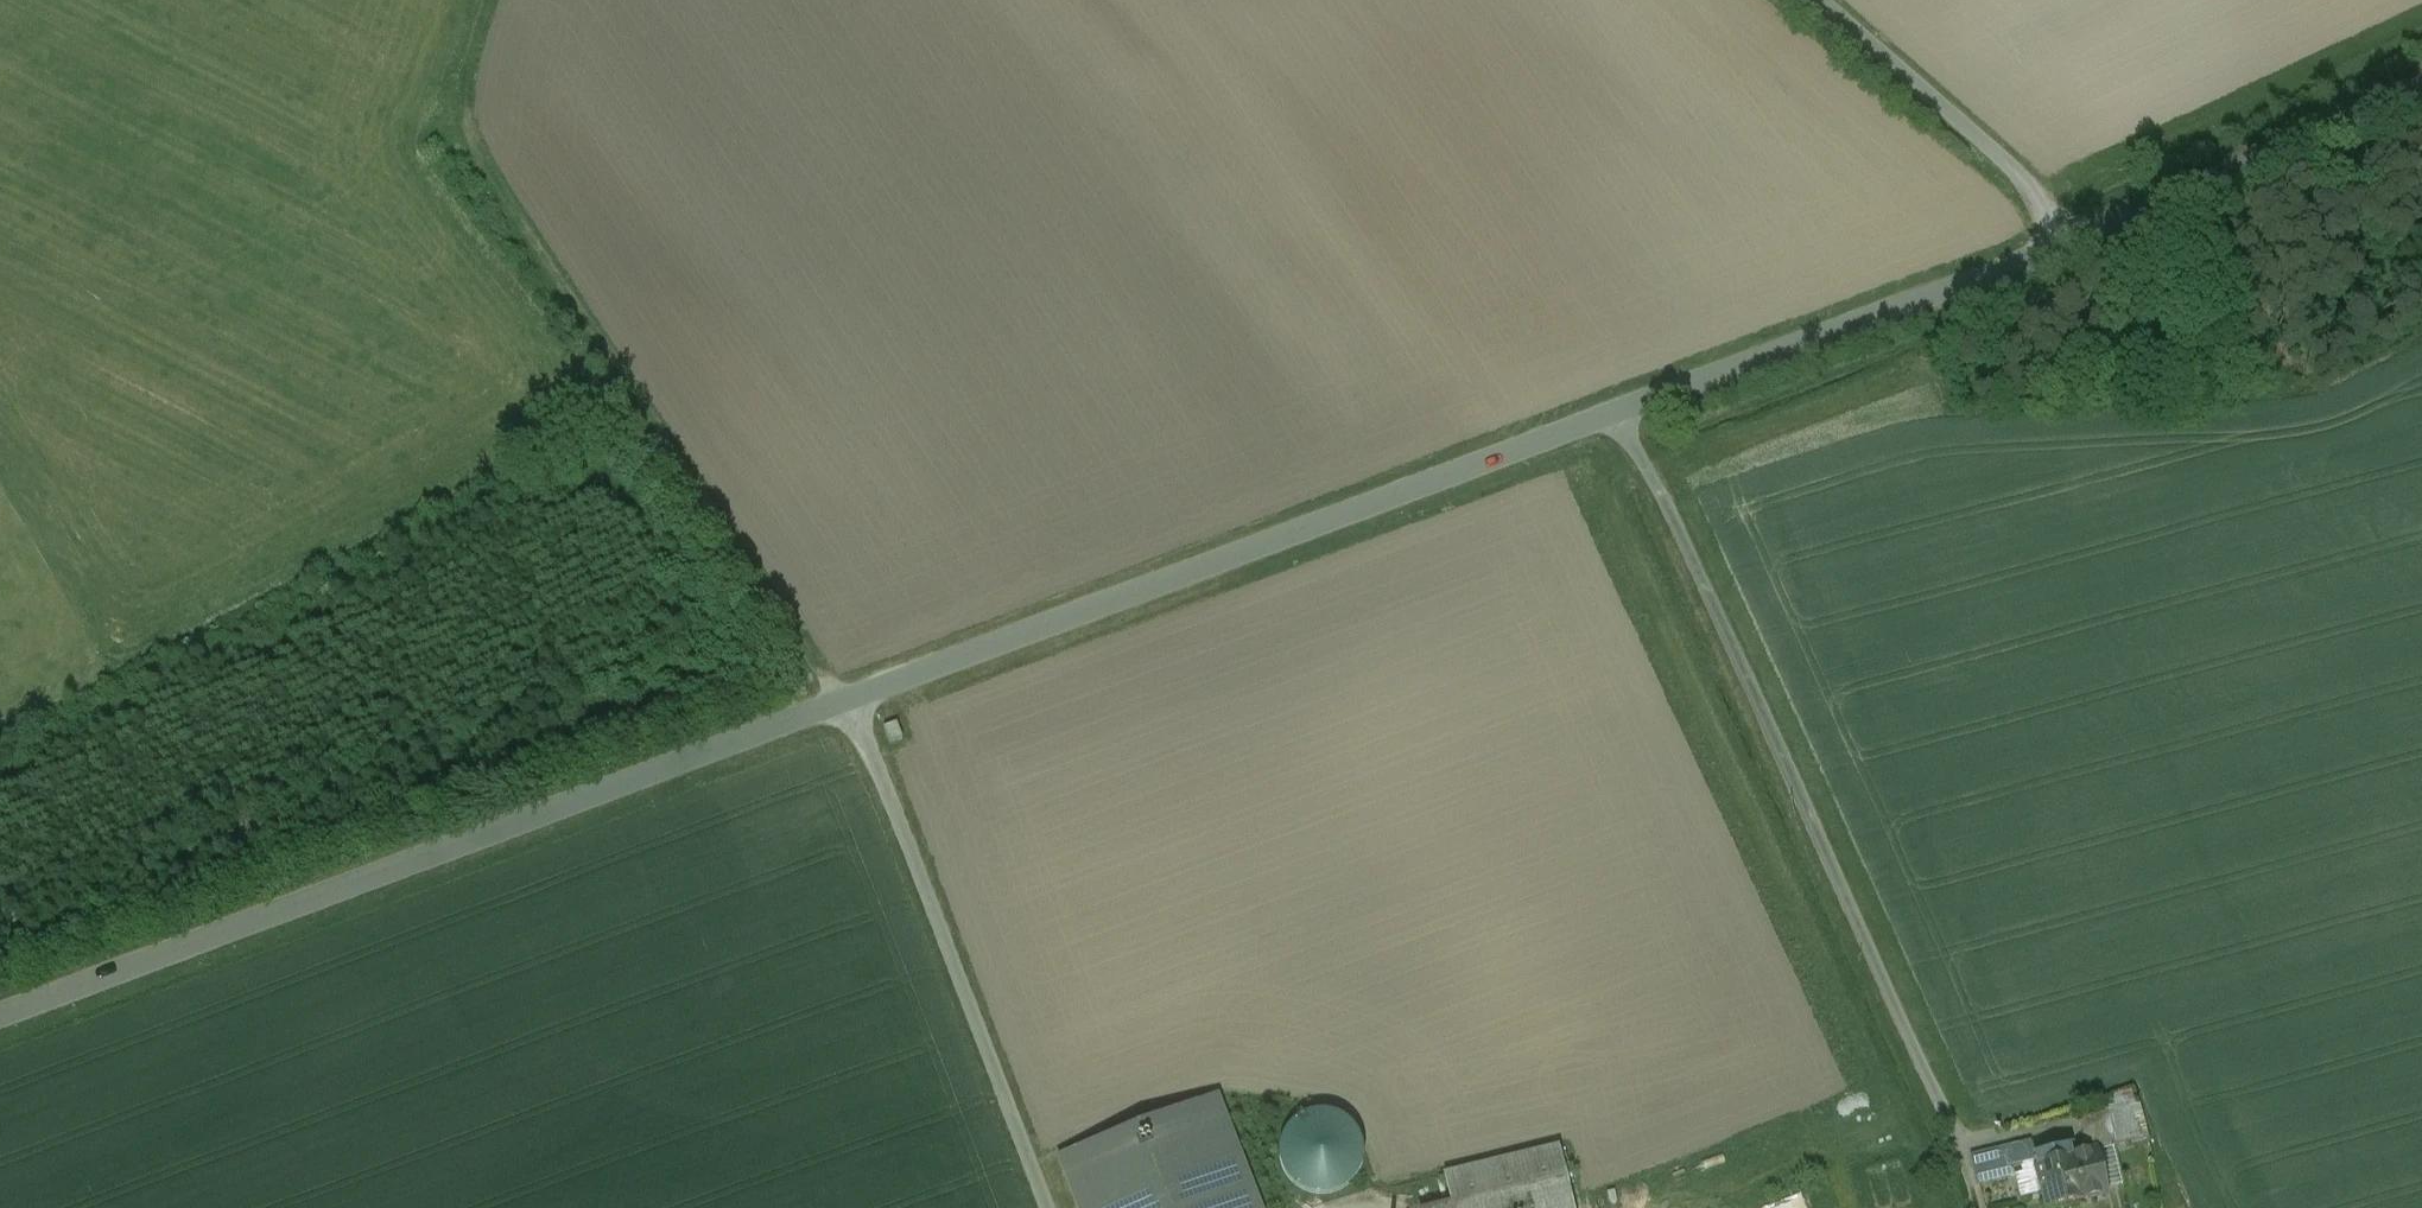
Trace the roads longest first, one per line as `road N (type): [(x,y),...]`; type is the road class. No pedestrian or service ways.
road 1 (unclassified): [(2091,240),(844,704)]
road 2 (unclassified): [(844,704),(0,1020)]
road 3 (unclassified): [(1048,1207),(844,704)]
road 4 (unclassified): [(2421,86),(2091,240)]
road 5 (unclassified): [(2091,240),(1819,0)]

